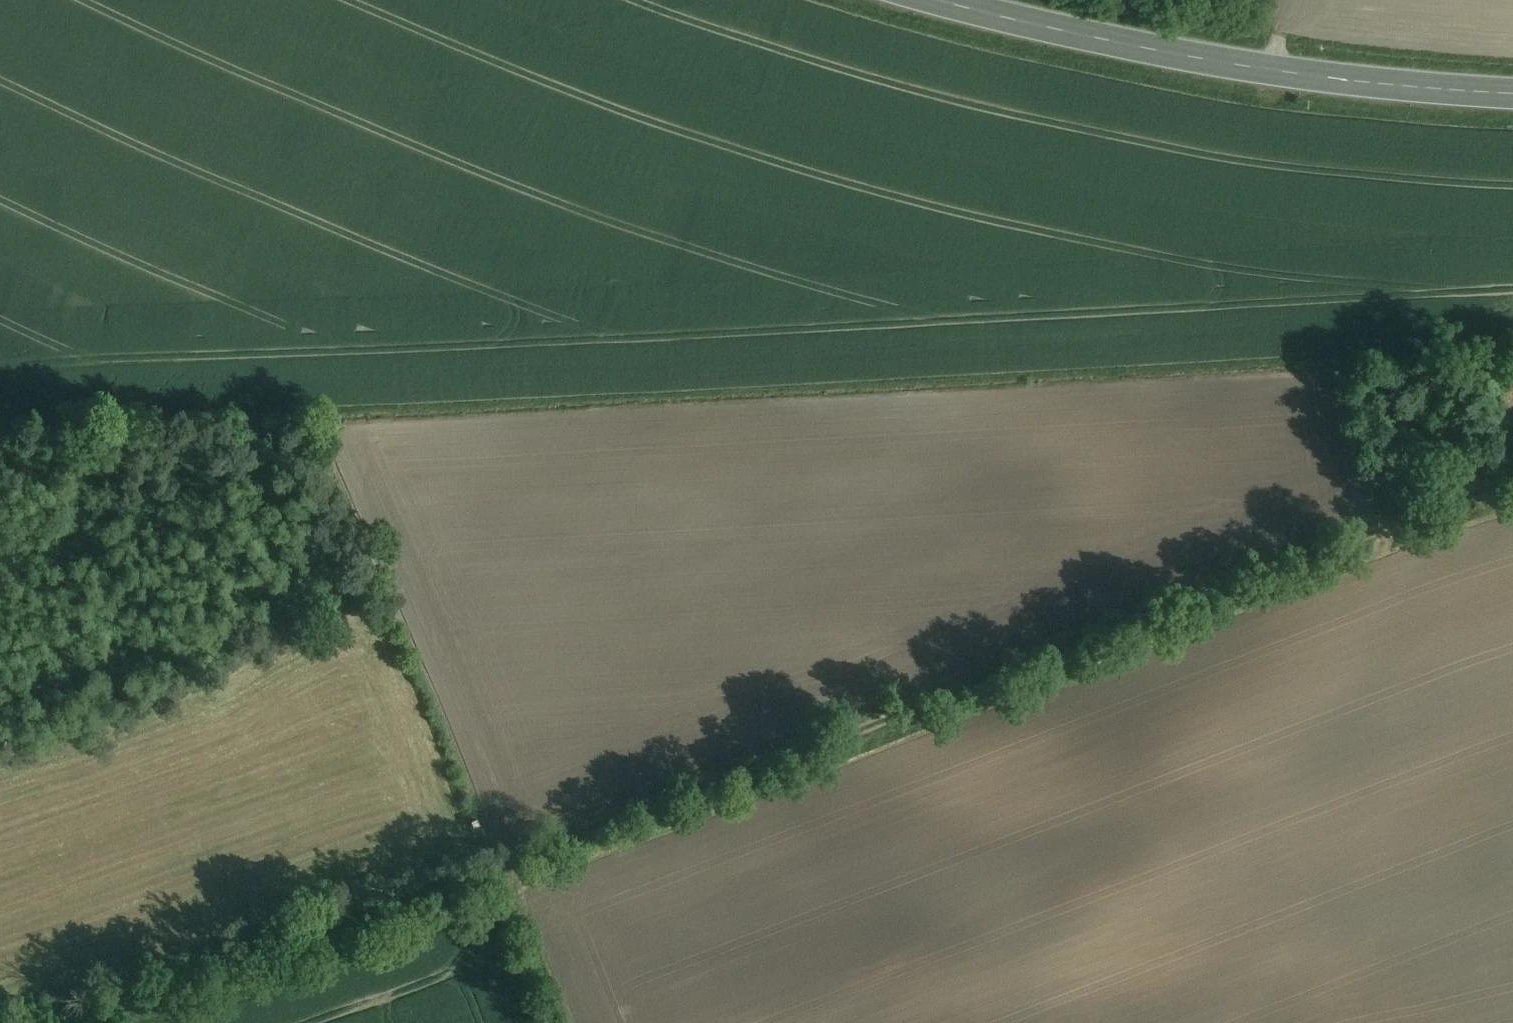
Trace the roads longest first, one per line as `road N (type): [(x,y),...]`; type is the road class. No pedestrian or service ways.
road 1 (track): [(50,1022),(503,870),(1512,487)]
road 2 (secondary): [(1512,96),(1223,65),(931,0)]

